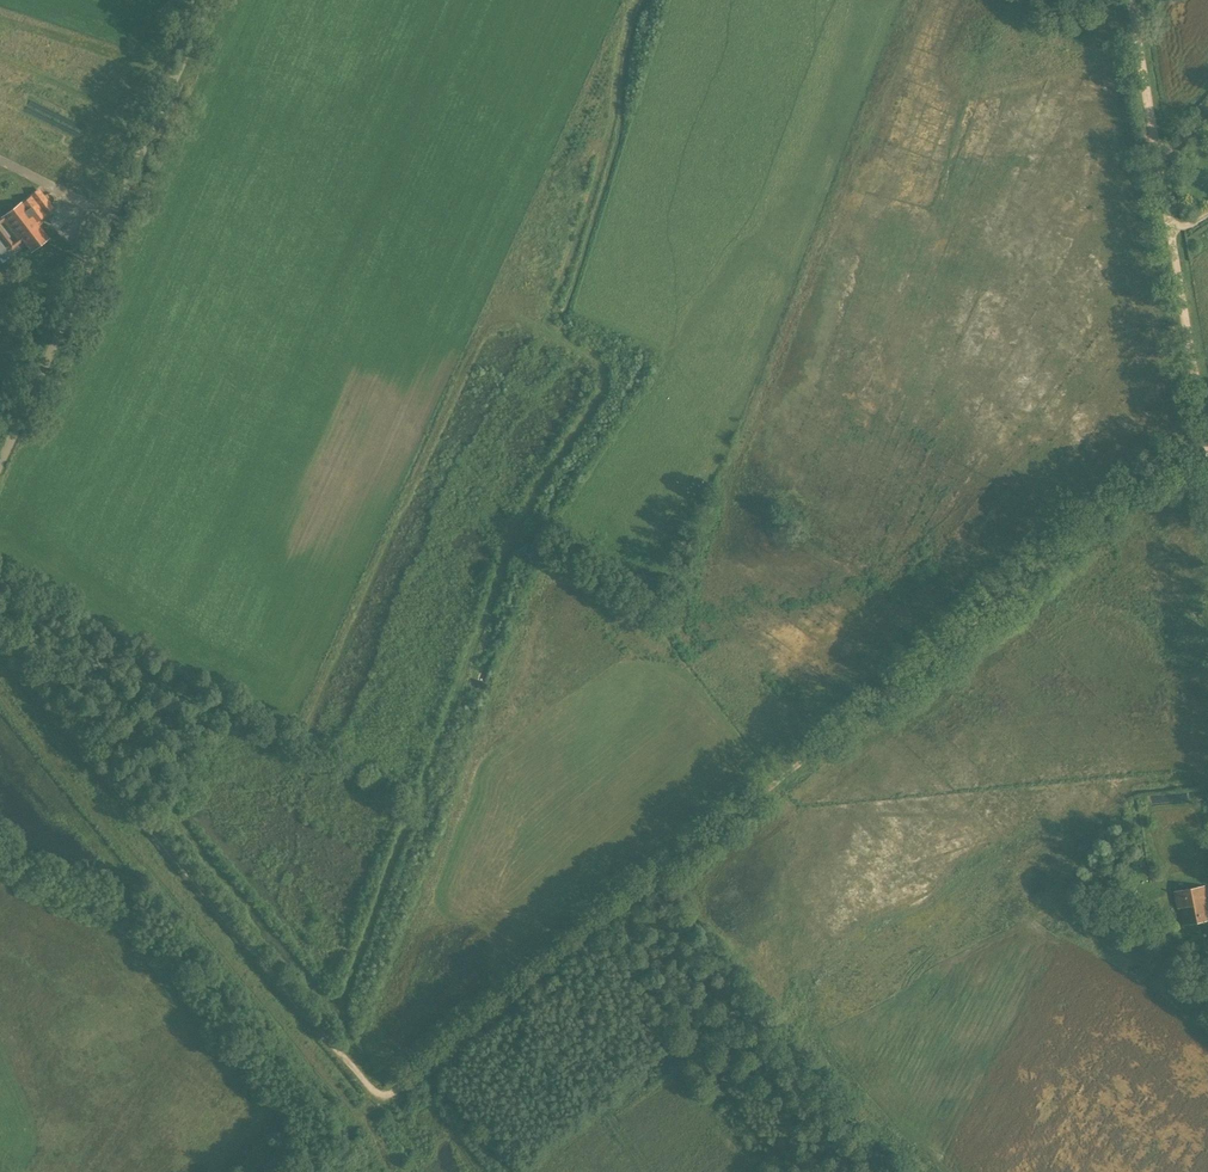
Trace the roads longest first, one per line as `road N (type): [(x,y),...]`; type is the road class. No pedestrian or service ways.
road 1 (track): [(383,1099),(0,648)]
road 2 (unclassified): [(0,457),(207,0)]
road 3 (unclassified): [(1207,438),(1125,0)]

